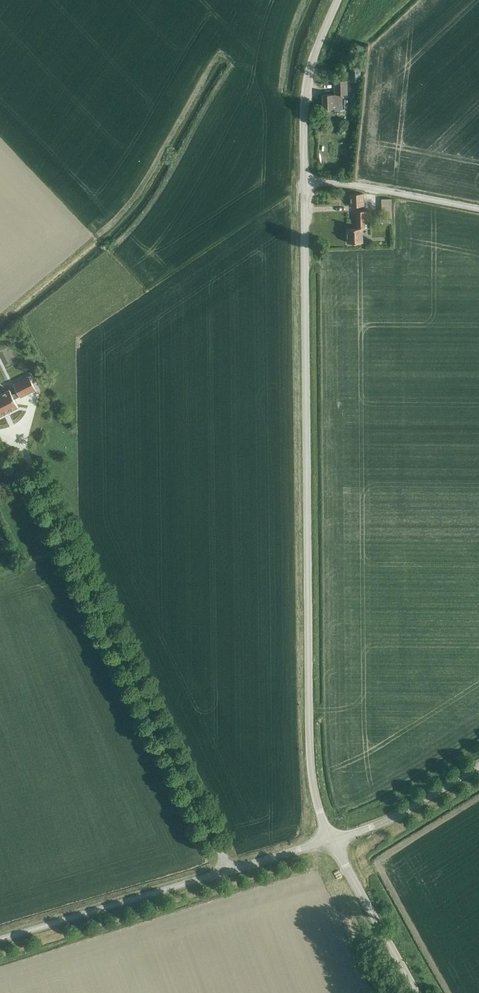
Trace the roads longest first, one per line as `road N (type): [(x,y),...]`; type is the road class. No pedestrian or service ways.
road 1 (unclassified): [(331,841),(310,747),(302,179),(308,77),(337,0)]
road 2 (unclassified): [(0,938),(331,841)]
road 3 (unclassified): [(418,992),(331,841)]
road 4 (unclassified): [(331,841),(393,818),(478,766)]

